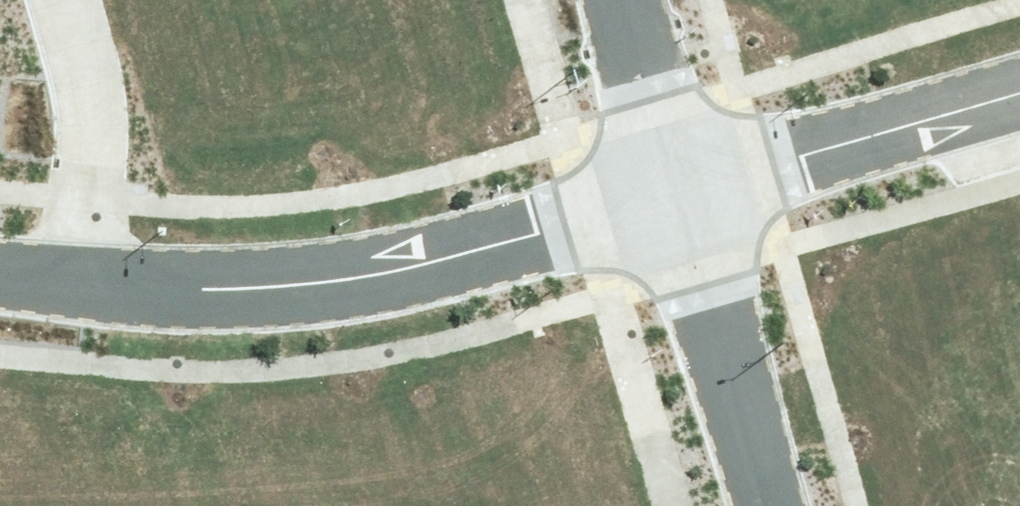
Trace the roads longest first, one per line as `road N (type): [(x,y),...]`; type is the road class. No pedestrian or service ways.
road 1 (residential): [(106,278),(231,284),(350,272),(673,190)]
road 2 (residential): [(673,190),(1019,83)]
road 3 (residential): [(673,190),(764,505)]
road 4 (residential): [(106,278),(81,73),(60,0)]
road 5 (residential): [(619,0),(673,190)]

